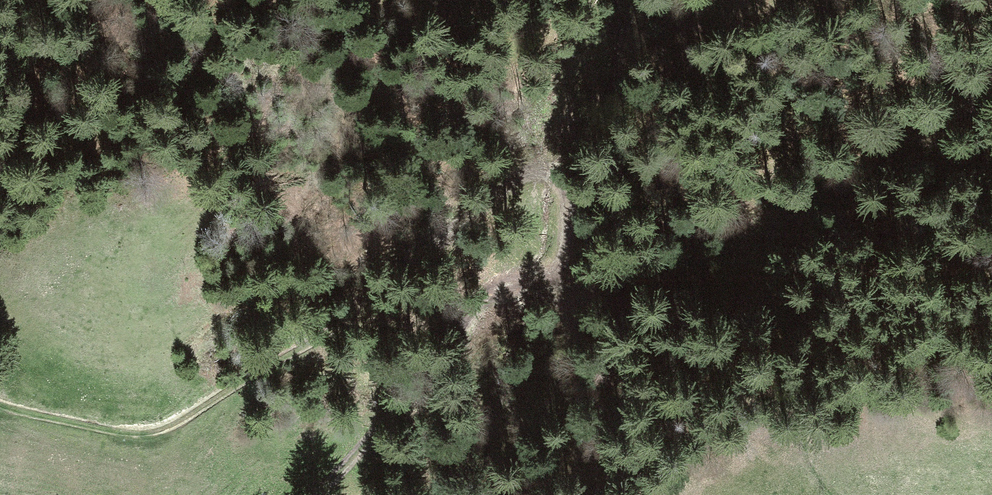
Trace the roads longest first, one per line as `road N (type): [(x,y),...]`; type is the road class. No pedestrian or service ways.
road 1 (track): [(0,405),(140,434),(174,425),(318,338),(531,181),(557,187),(564,205),(566,243),(552,290)]
road 2 (track): [(584,494),(570,325),(552,290),(513,285),(489,298),(404,408)]
road 3 (track): [(317,494),(404,408)]

